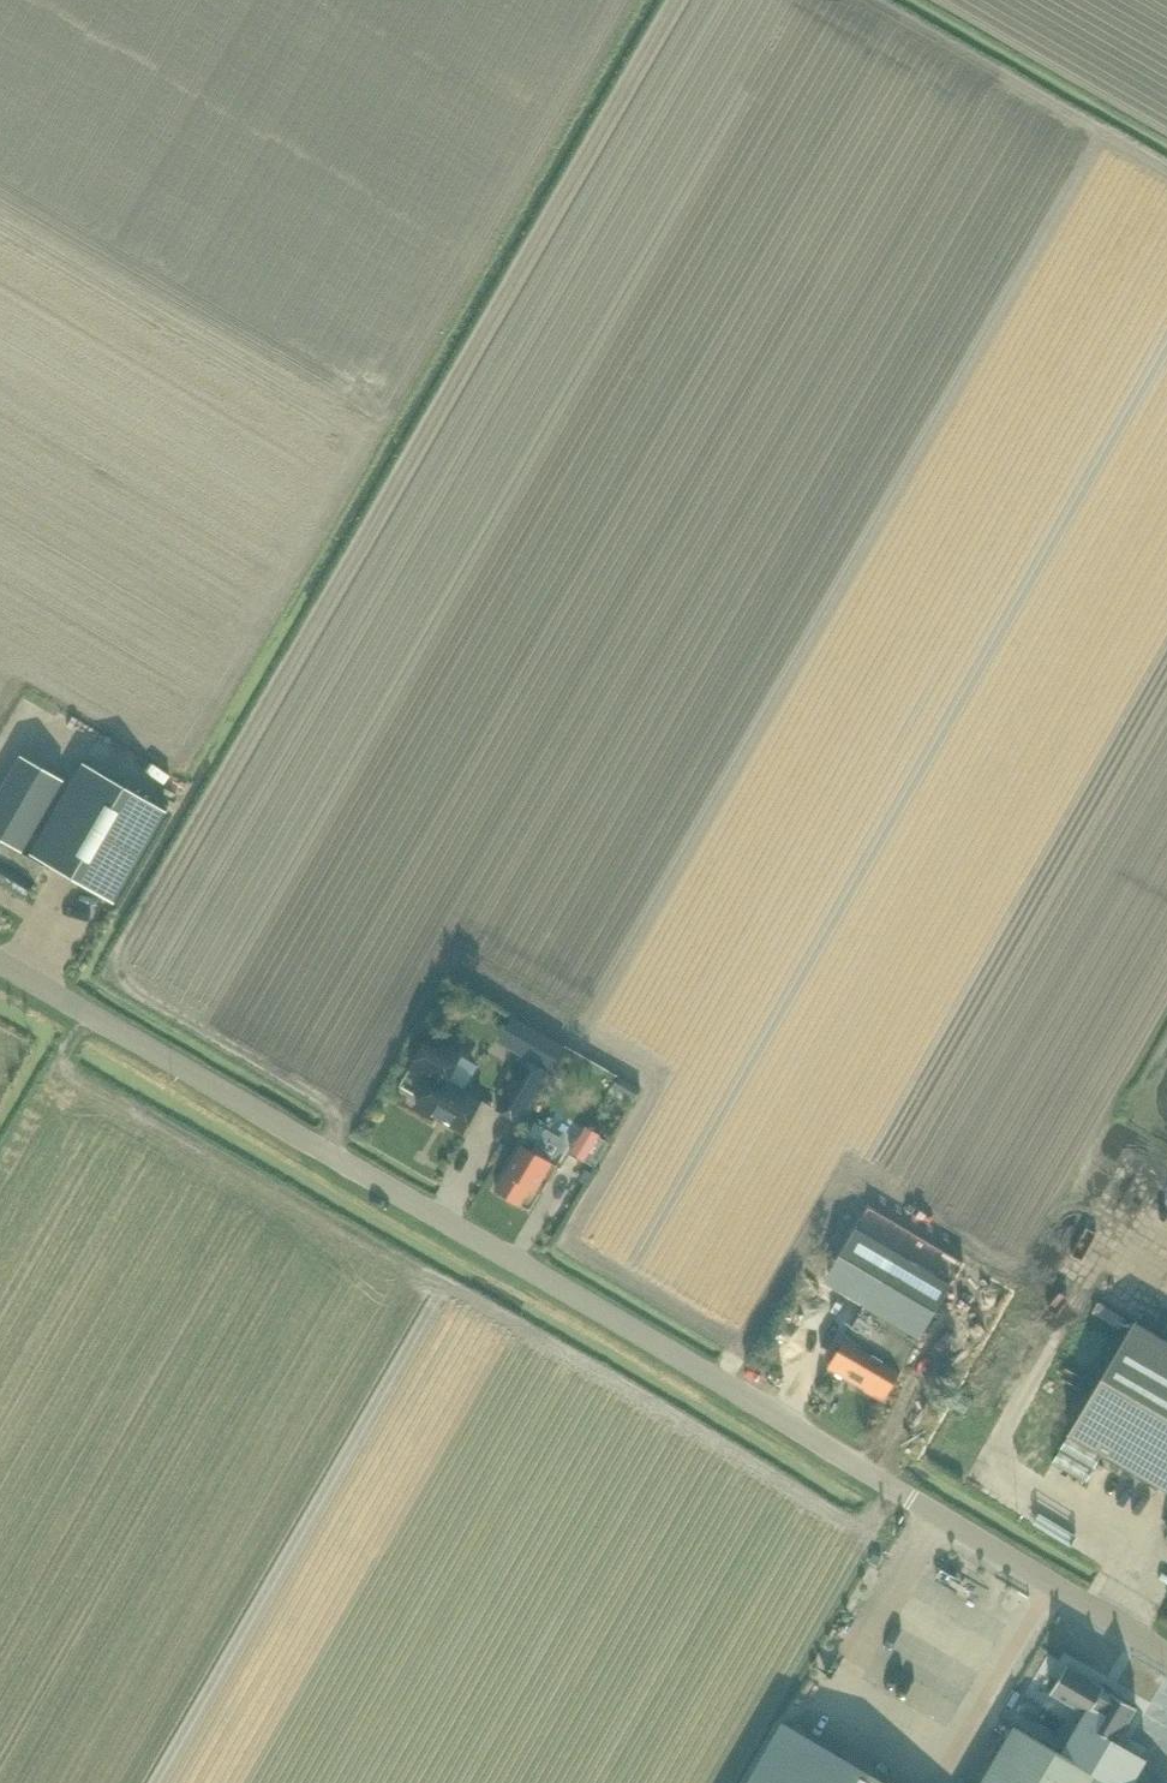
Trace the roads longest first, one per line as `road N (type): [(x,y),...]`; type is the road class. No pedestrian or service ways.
road 1 (unclassified): [(1166,1647),(0,981)]

